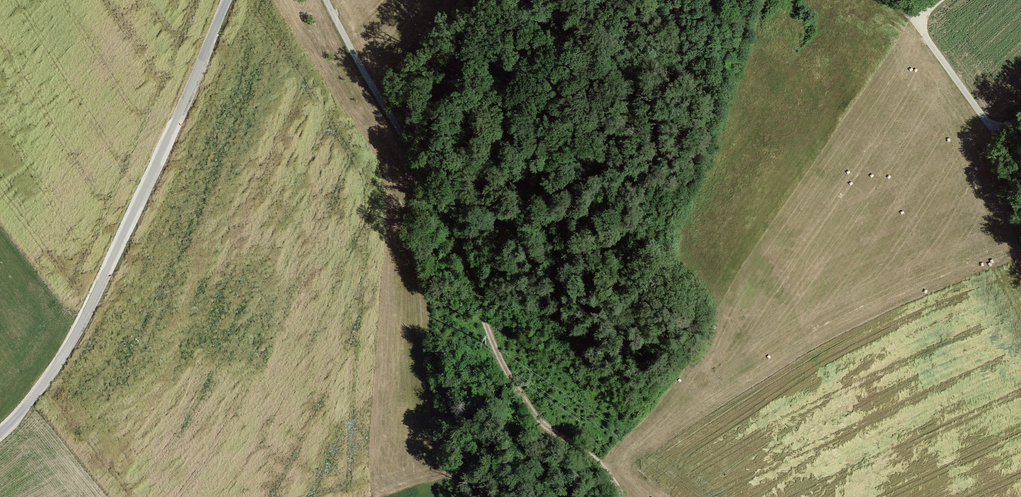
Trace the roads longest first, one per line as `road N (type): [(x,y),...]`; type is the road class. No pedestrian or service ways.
road 1 (unclassified): [(0,432),(63,357),(97,294),(231,0)]
road 2 (track): [(620,496),(514,384),(490,331),(470,244),(439,196)]
road 3 (track): [(327,0),(439,196)]
road 4 (track): [(939,0),(915,18),(984,121),(998,126),(1020,111)]

